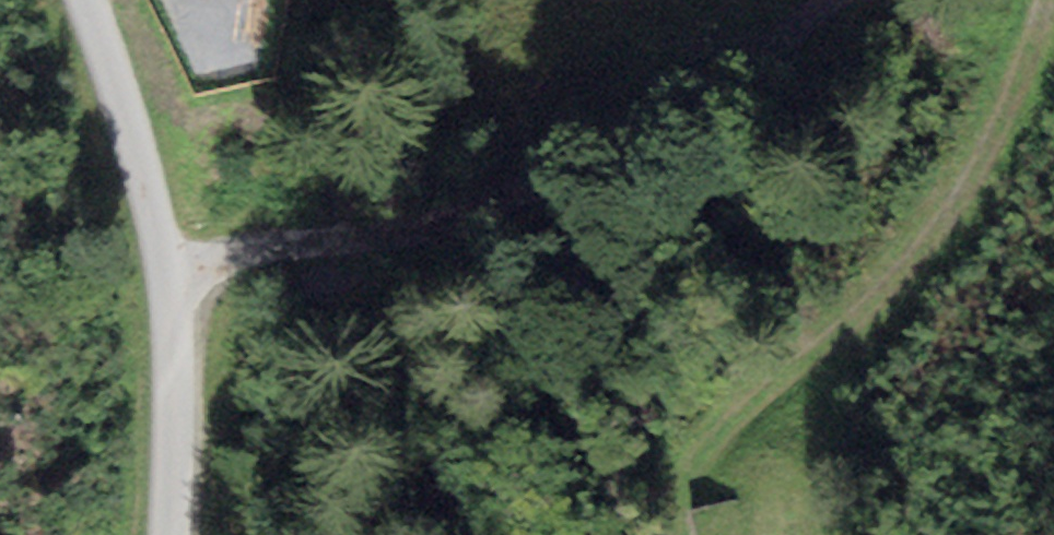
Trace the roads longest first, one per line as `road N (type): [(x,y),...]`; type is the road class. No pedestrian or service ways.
road 1 (track): [(170,261),(392,234),(496,205),(626,146),(831,0)]
road 2 (track): [(696,470),(848,335),(907,267),(1016,84),(1043,0)]
road 3 (unclassified): [(88,0),(143,153),(170,261),(170,534)]

